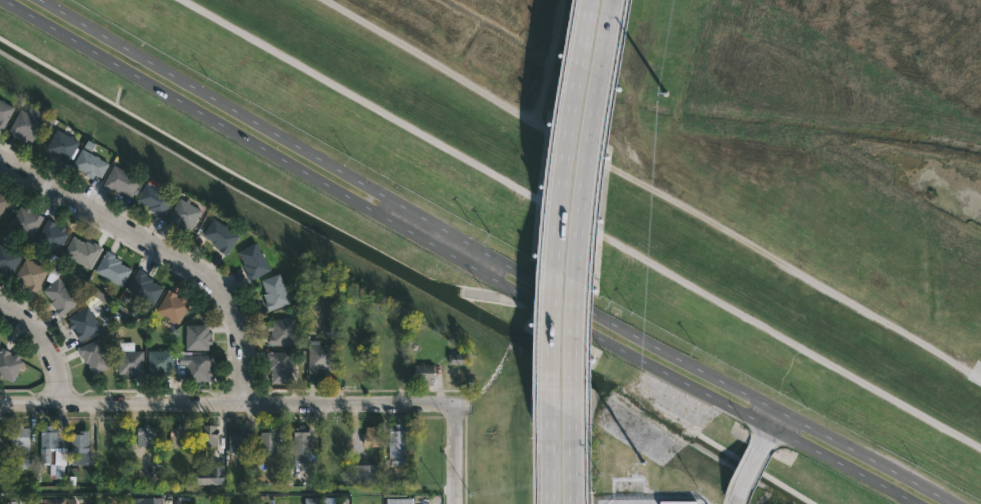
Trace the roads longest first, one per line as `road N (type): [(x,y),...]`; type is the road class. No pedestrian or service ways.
road 1 (tertiary): [(2,0),(553,314),(917,503)]
road 2 (track): [(183,0),(980,446)]
road 3 (tertiary): [(555,294),(39,0)]
road 4 (residential): [(453,405),(0,404)]
road 5 (tertiary): [(954,503),(555,294)]
road 6 (secondary): [(574,395),(582,211),(615,0)]
road 7 (secondary): [(593,0),(563,180),(552,394)]
road 8 (residential): [(246,405),(241,313),(233,298),(0,161)]

